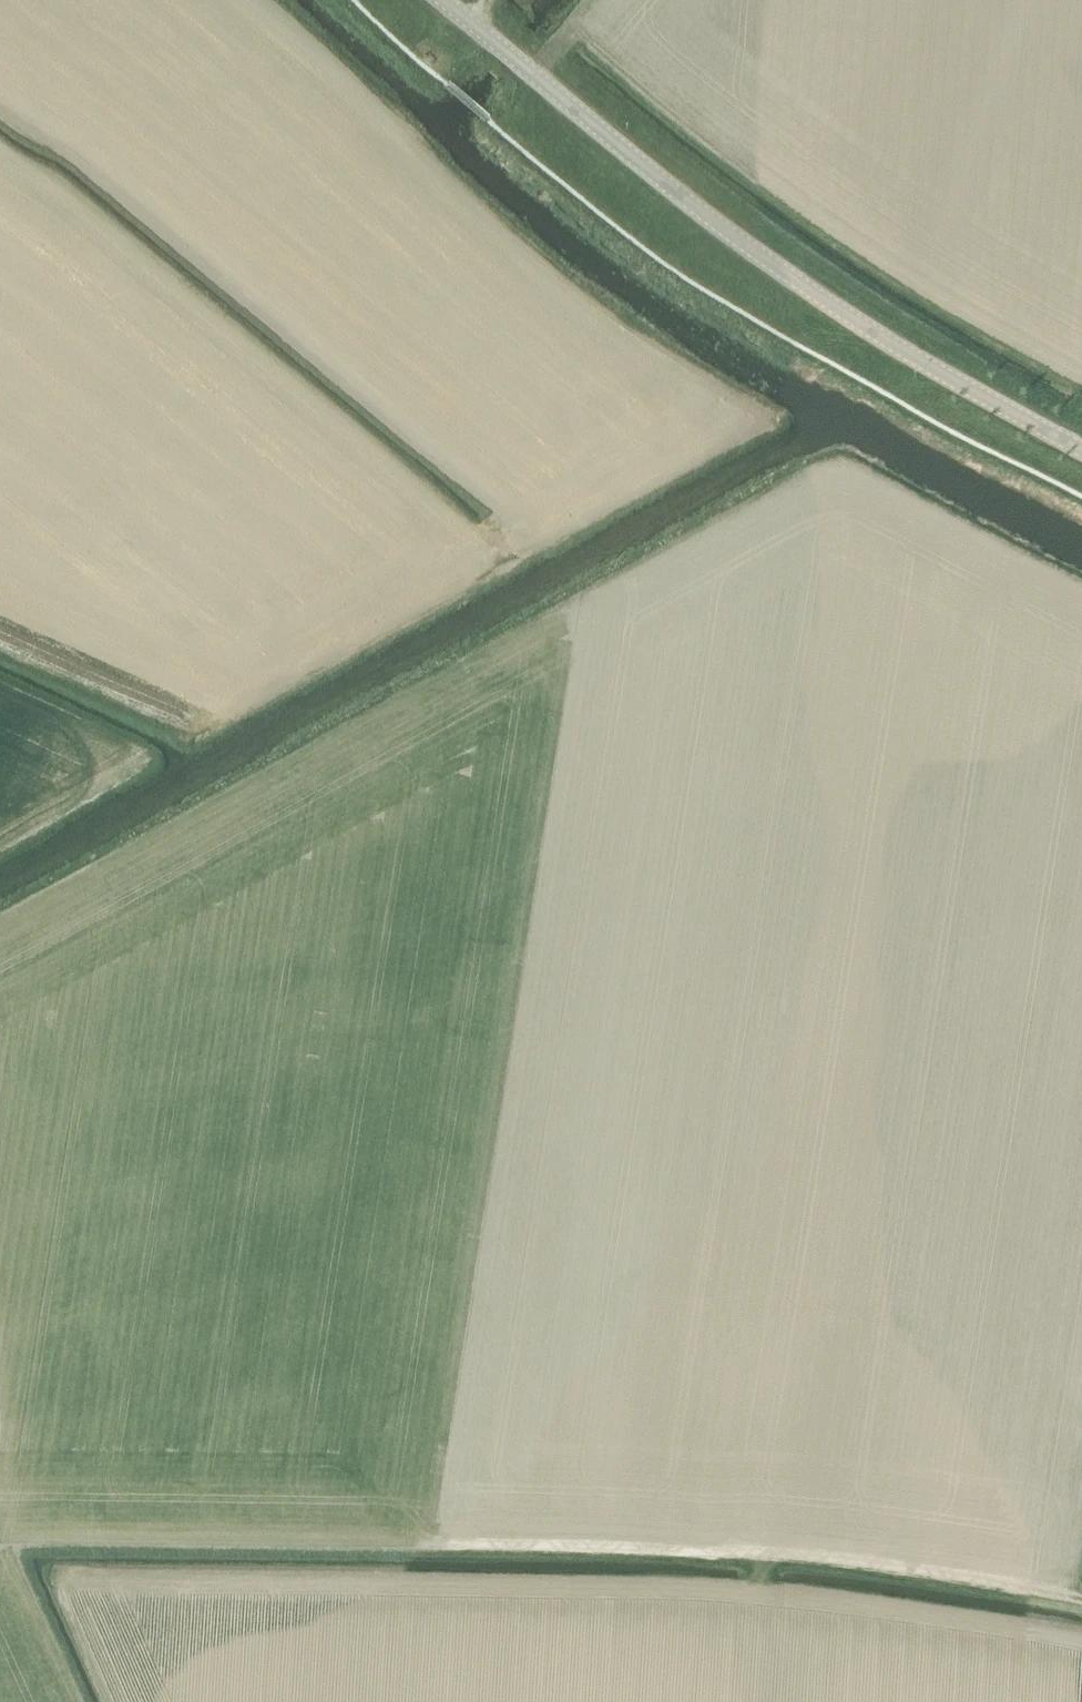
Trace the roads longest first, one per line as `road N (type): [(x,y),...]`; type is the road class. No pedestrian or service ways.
road 1 (track): [(1081,1611),(803,1572),(17,1539),(11,1566),(72,1701)]
road 2 (tertiary): [(1081,451),(809,291),(442,0)]

